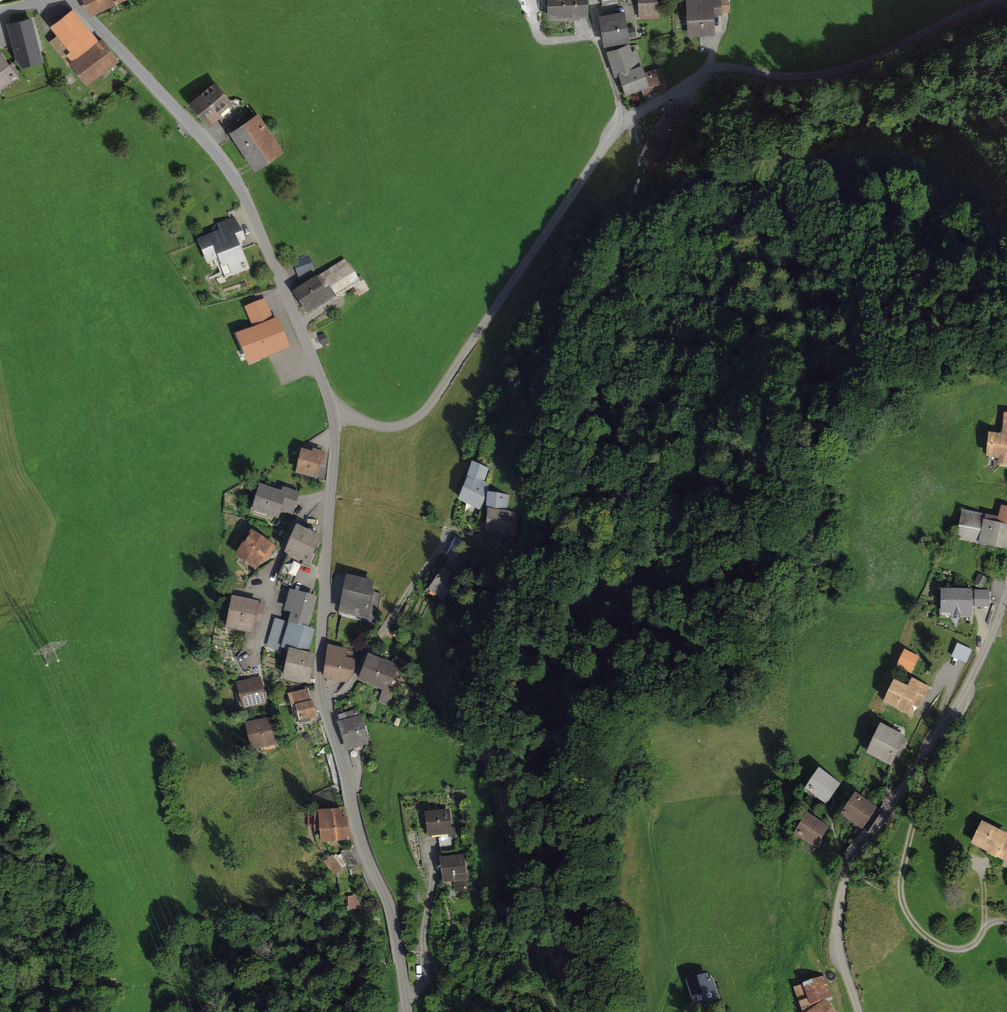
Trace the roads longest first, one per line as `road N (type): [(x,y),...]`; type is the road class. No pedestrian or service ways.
road 1 (track): [(335,414),(387,426),(423,416),(625,119),(702,74),(732,66),(788,77),(868,61),(1002,0)]
road 2 (tertiary): [(72,0),(239,182),(335,414),(331,491)]
road 3 (tertiary): [(331,491),(323,698),(361,842),(390,908),(408,1011)]
road 4 (unclassified): [(857,1011),(839,949),(845,888),(966,691),(1006,599)]
road 5 (residential): [(331,491),(291,529),(258,665)]
road 6 (track): [(625,119),(596,0)]

